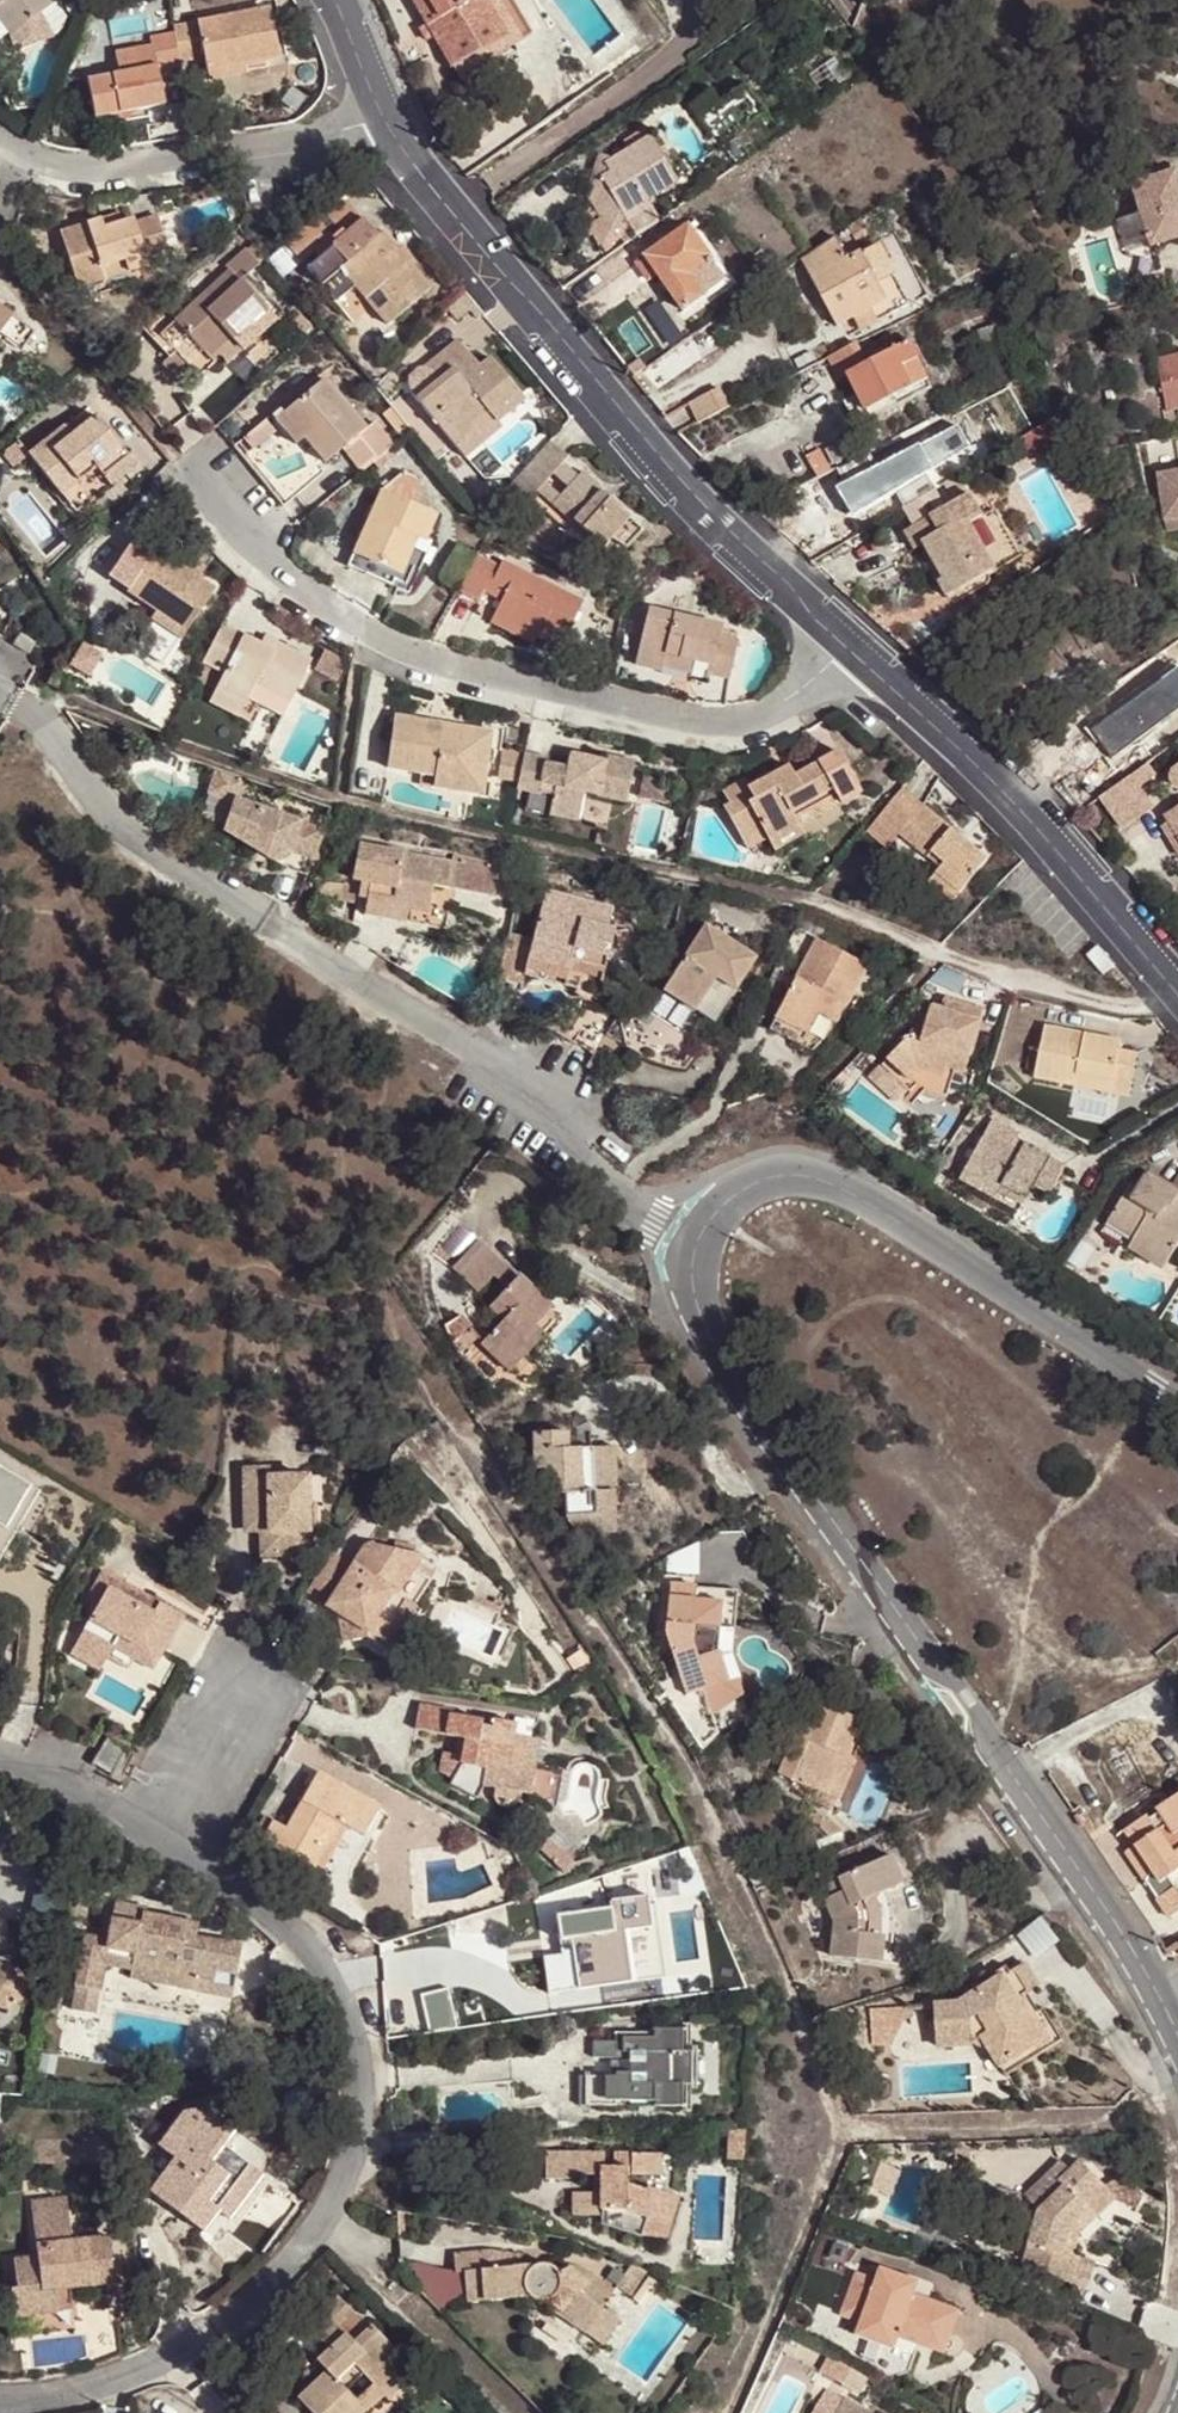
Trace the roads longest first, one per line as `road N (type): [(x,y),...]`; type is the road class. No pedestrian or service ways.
road 1 (residential): [(696,1243),(693,1282),(704,1327),(738,1383),(1122,1932),(1177,2037)]
road 2 (residential): [(696,1243),(571,1158),(449,1037),(109,815),(31,713),(0,694)]
road 3 (residential): [(0,2401),(106,2384),(220,2325),(298,2248),(338,2190),(351,2153),(358,2069),(335,1987),(283,1920),(161,1843)]
road 4 (residential): [(848,649),(784,705),(742,720),(697,721),(517,681),(418,654),(364,629),(214,507)]
road 5 (residential): [(384,118),(652,468),(848,649)]
road 6 (residential): [(1177,1405),(840,1186),(806,1175),(769,1177),(732,1197),(696,1243)]
road 7 (residential): [(848,649),(1004,784),(1177,1001)]
road 8 (residential): [(384,118),(234,159),(85,175),(0,150)]
road 9 (track): [(942,955),(1114,1005),(1177,1001)]
road 10 (residential): [(161,1843),(265,1659)]
road 11 (residential): [(161,1843),(0,1760)]
road 12 (residential): [(332,0),(384,118)]

